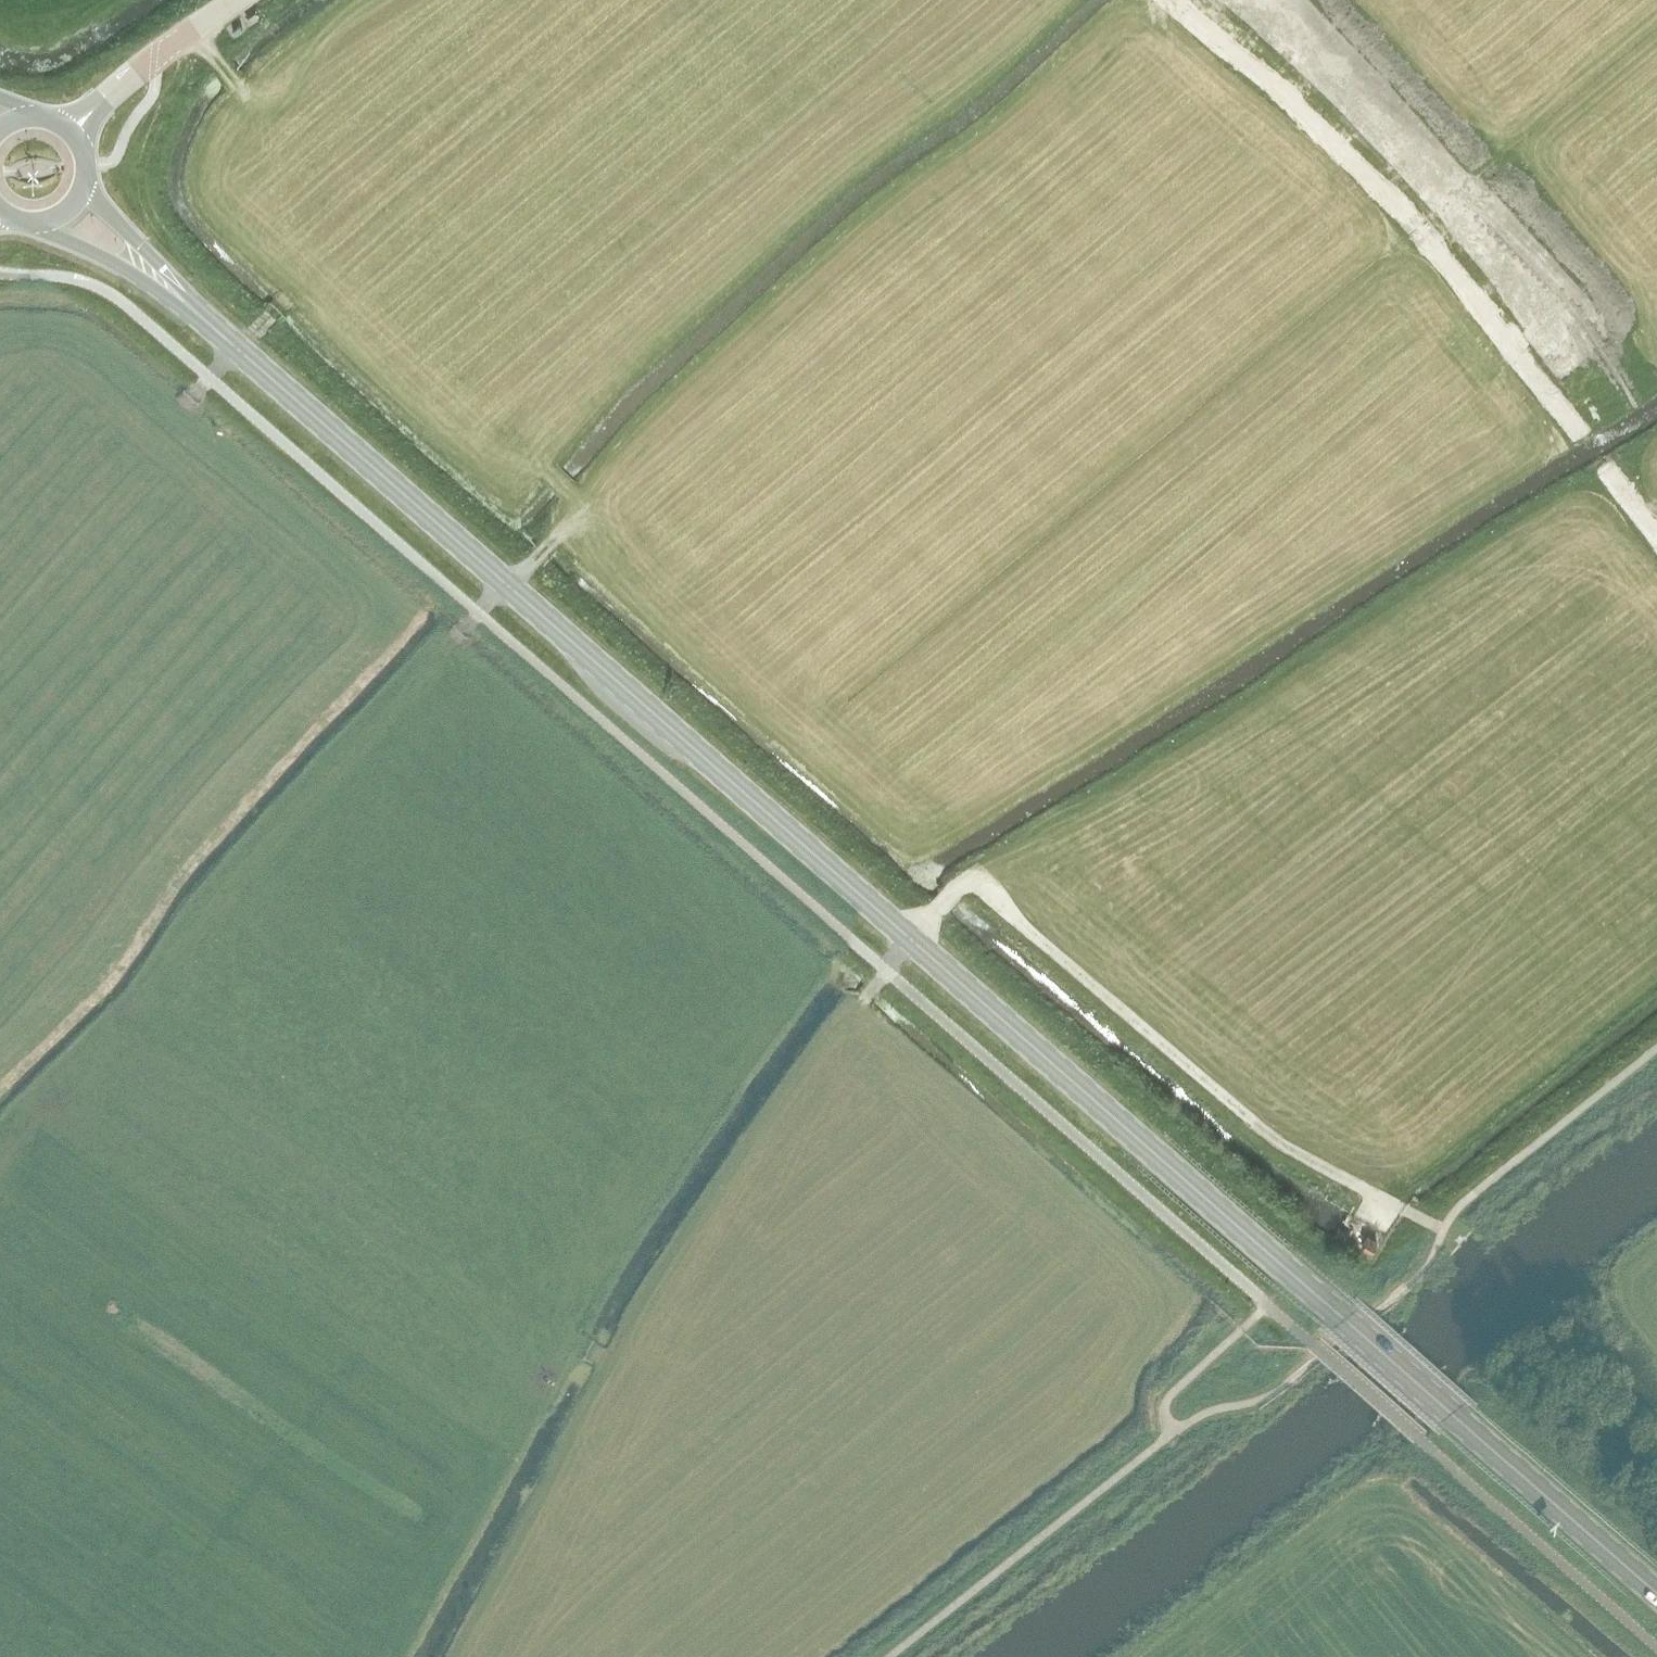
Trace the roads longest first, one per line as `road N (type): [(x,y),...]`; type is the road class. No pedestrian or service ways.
road 1 (primary): [(1656,1597),(195,310)]
road 2 (tertiary): [(71,133),(239,0)]
road 3 (primary): [(40,222),(195,310)]
road 4 (primary): [(195,310),(190,295),(83,188)]
road 5 (track): [(816,1059),(906,936)]

